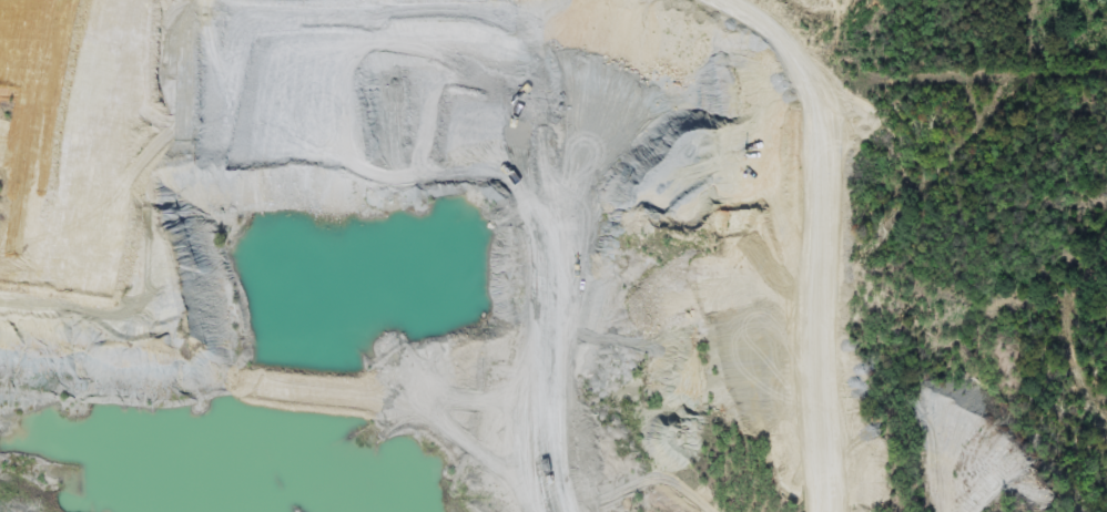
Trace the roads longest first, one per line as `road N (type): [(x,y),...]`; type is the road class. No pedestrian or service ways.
road 1 (residential): [(570,511),(520,484),(479,481),(453,483),(436,511)]

